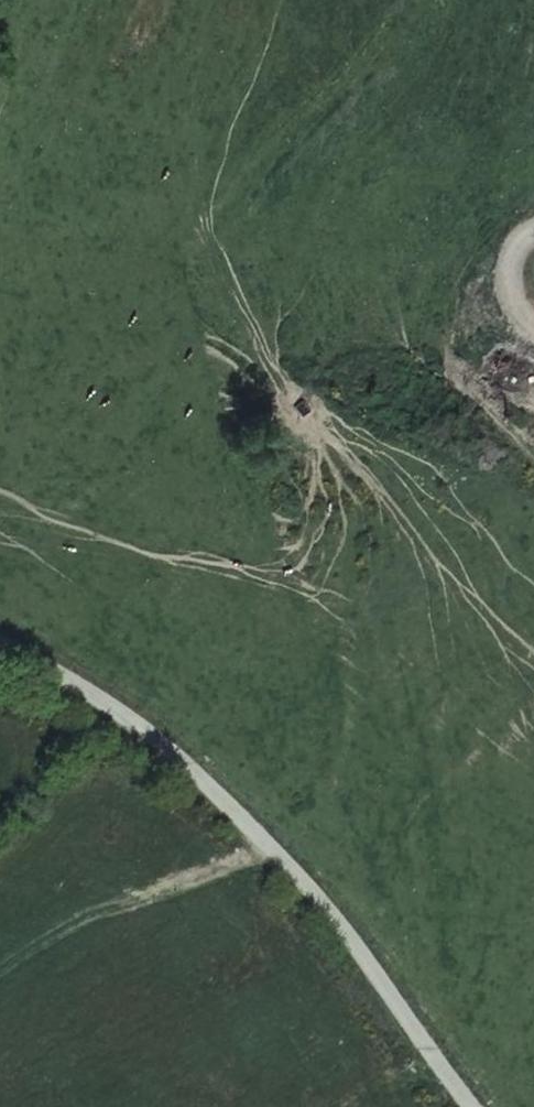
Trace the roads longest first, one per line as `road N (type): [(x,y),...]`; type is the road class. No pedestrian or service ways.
road 1 (unclassified): [(477,1106),(287,862),(178,758),(31,650),(0,637)]
road 2 (track): [(0,967),(101,906),(273,849)]

